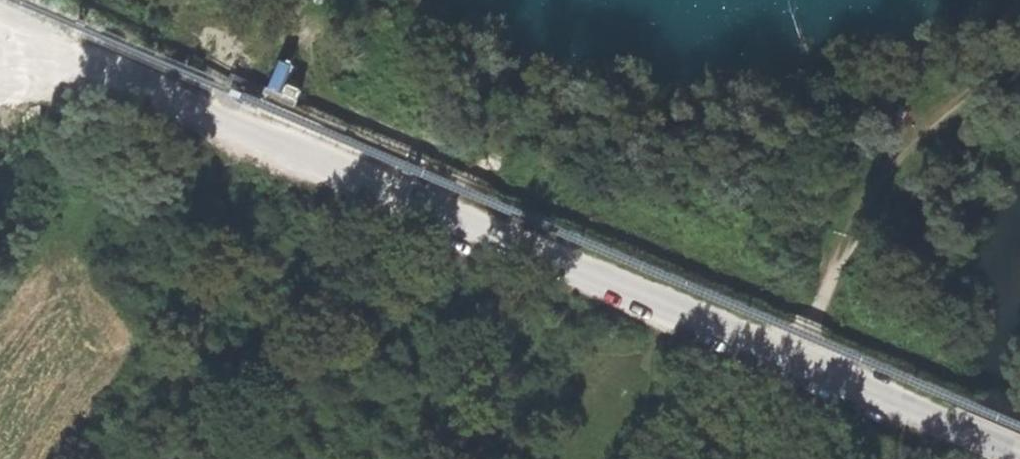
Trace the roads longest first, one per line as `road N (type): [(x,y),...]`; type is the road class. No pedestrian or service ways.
road 1 (unclassified): [(1019,457),(103,71)]
road 2 (track): [(800,366),(870,190),(934,118),(1019,54)]
road 3 (track): [(398,202),(175,458)]

